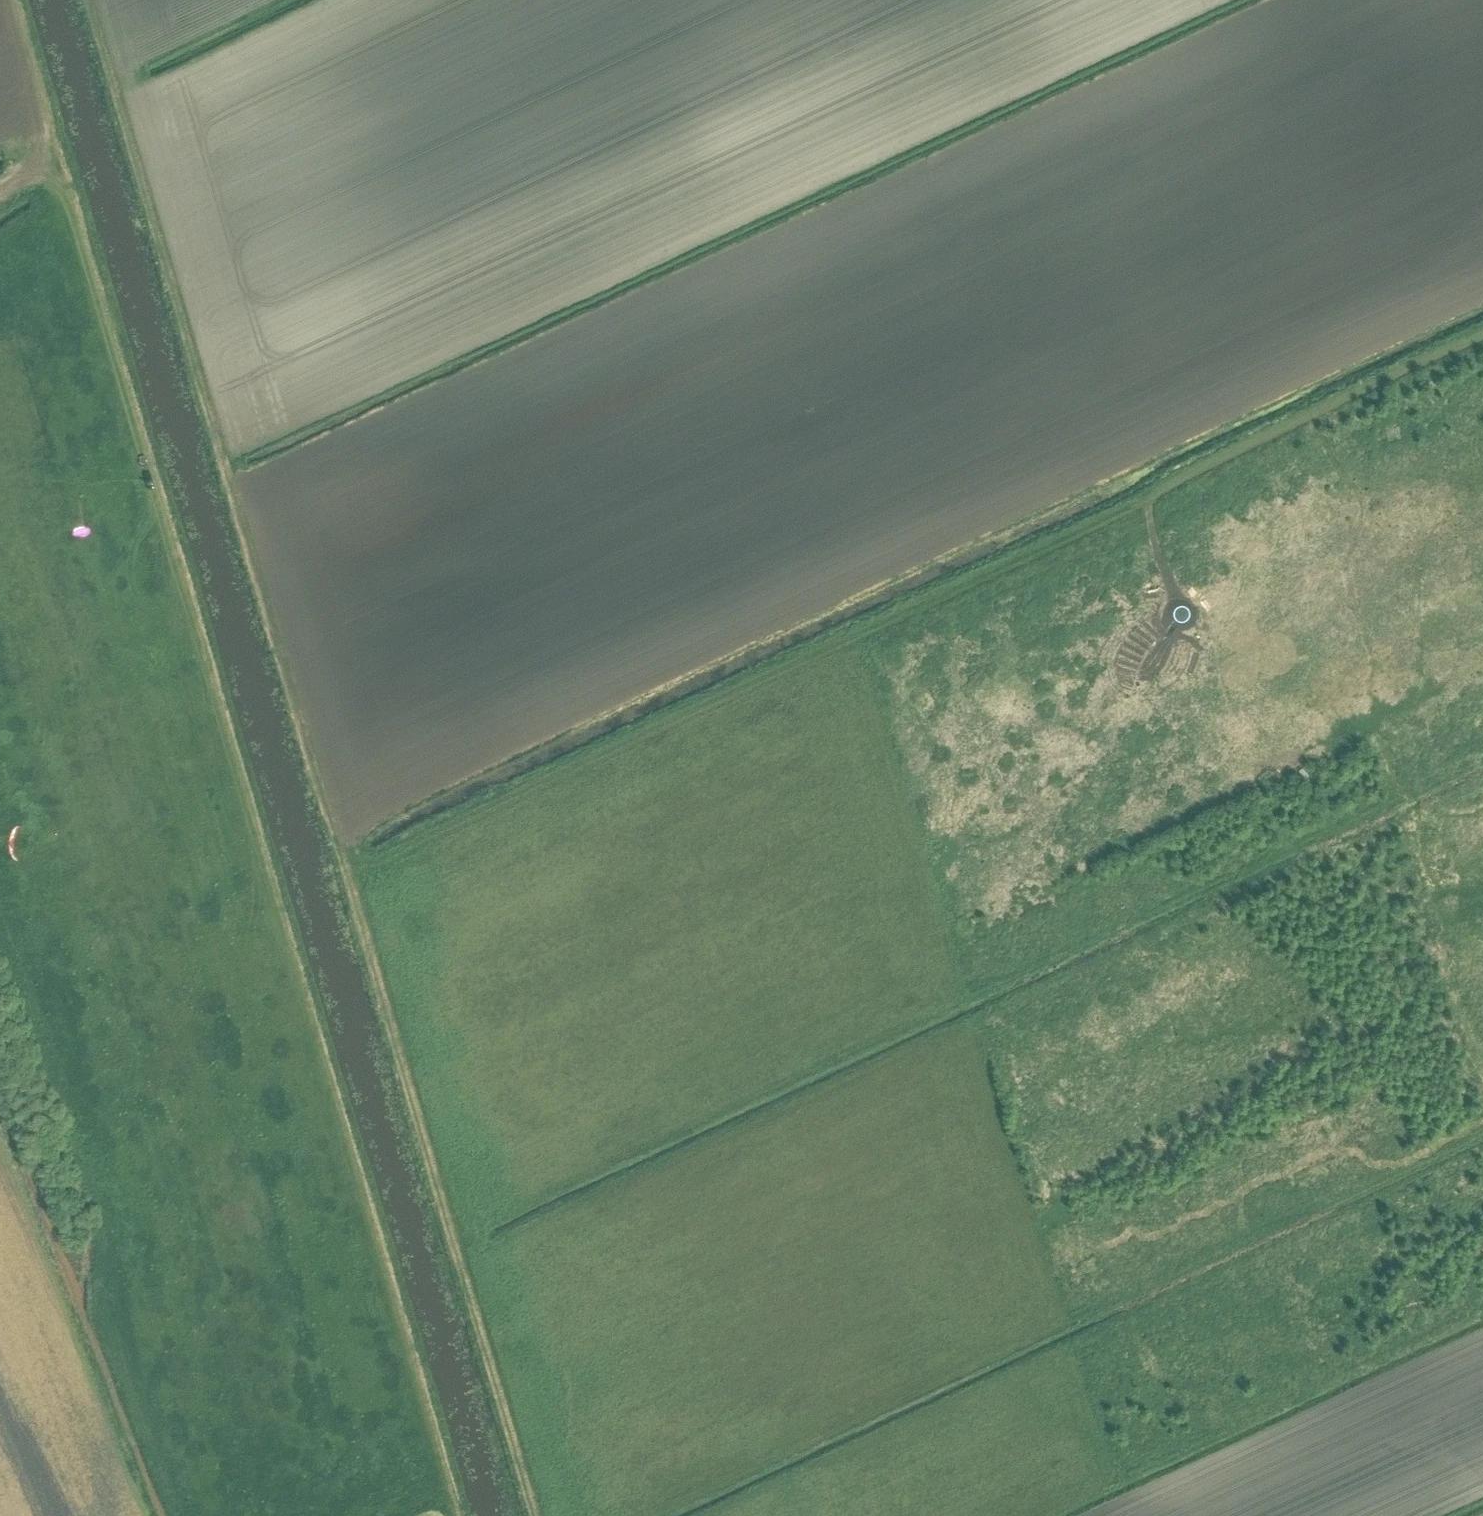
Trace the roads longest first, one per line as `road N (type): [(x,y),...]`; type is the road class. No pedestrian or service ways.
road 1 (track): [(461,1515),(10,0)]

